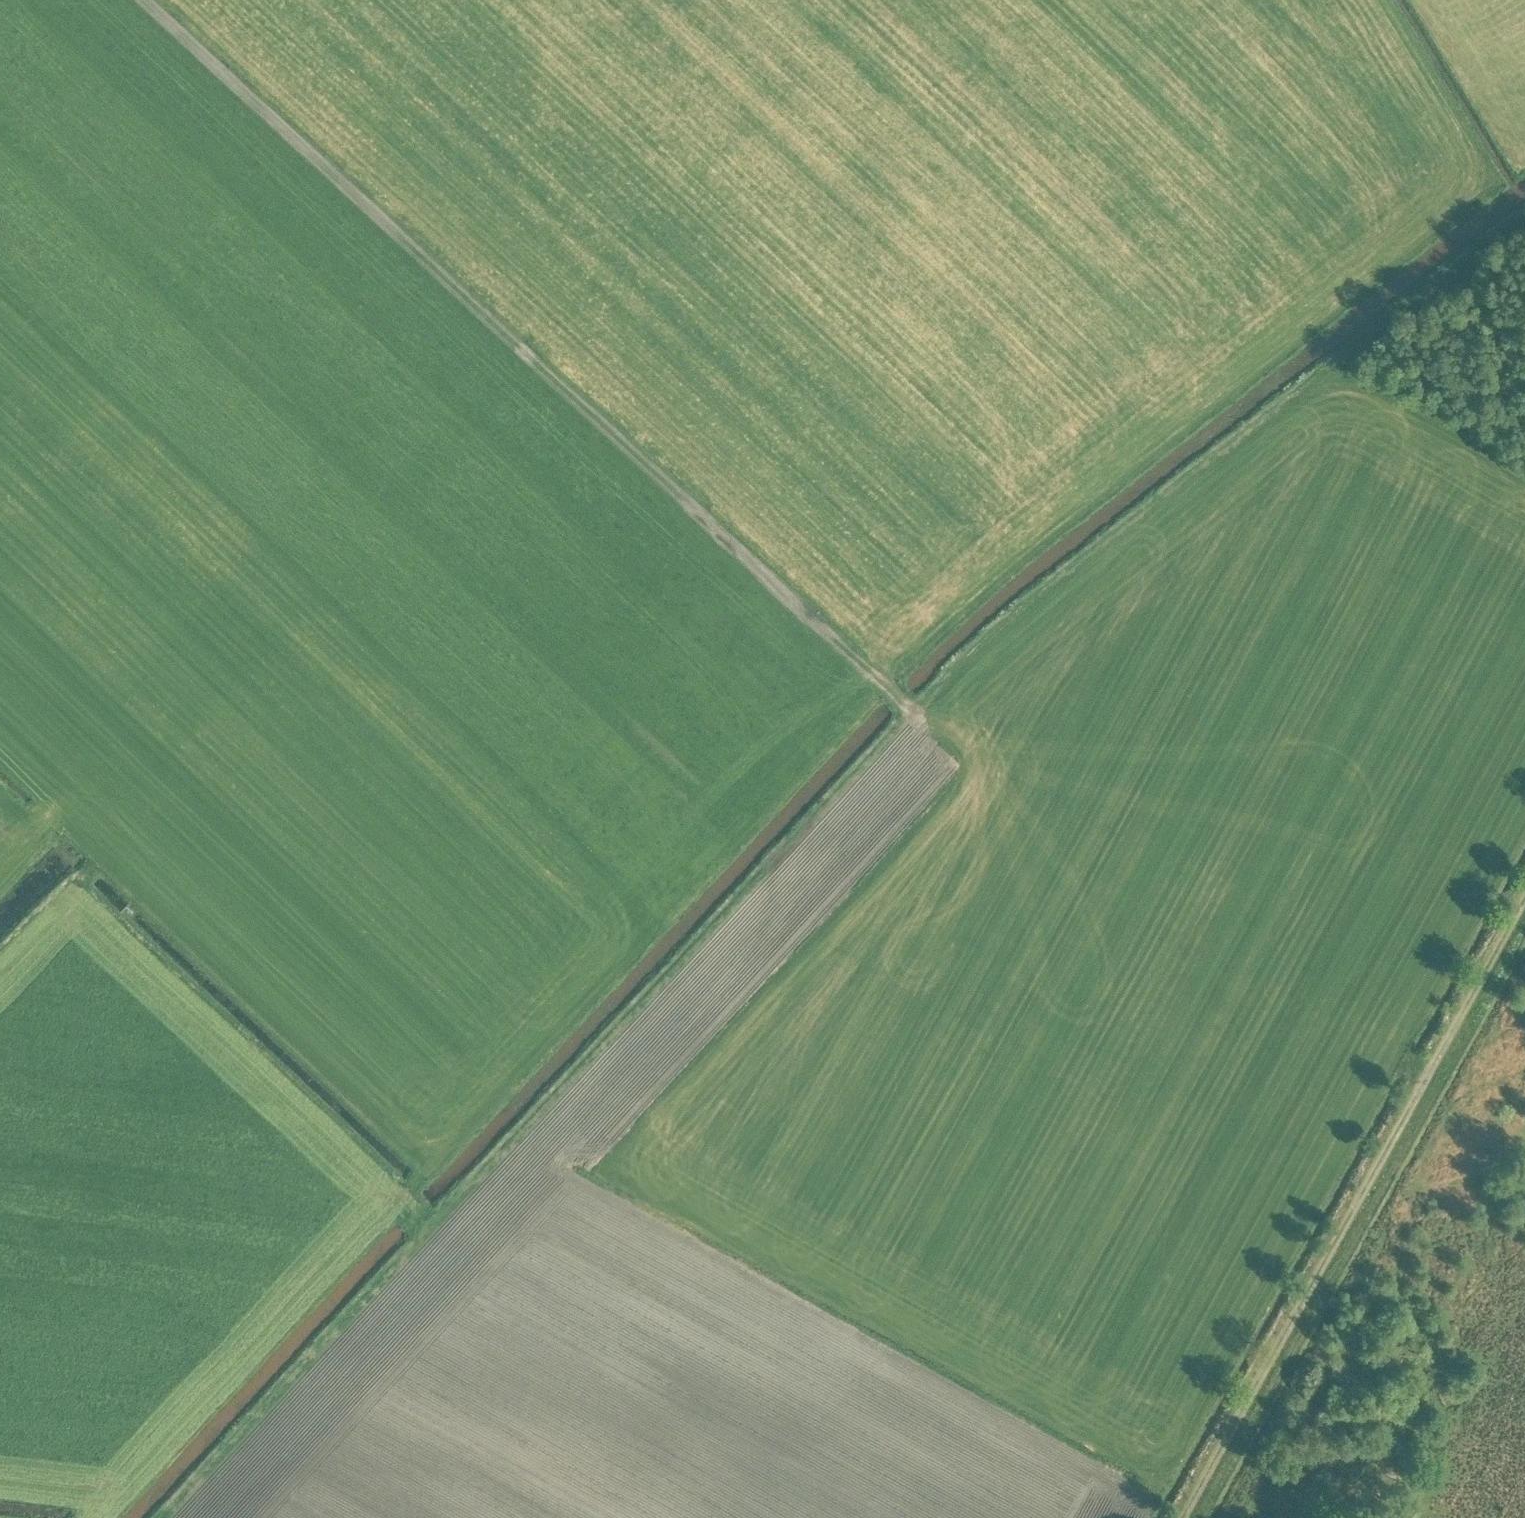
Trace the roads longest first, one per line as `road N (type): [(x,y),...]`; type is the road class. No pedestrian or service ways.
road 1 (unclassified): [(1181,1517),(1524,897)]

